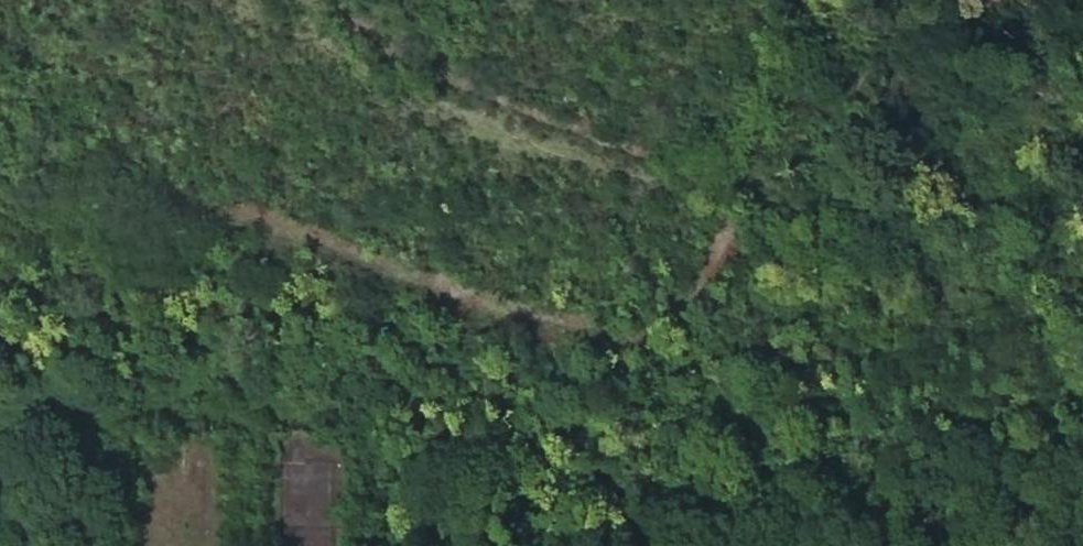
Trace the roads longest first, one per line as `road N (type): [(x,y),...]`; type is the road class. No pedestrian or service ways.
road 1 (track): [(247,419),(0,406)]

